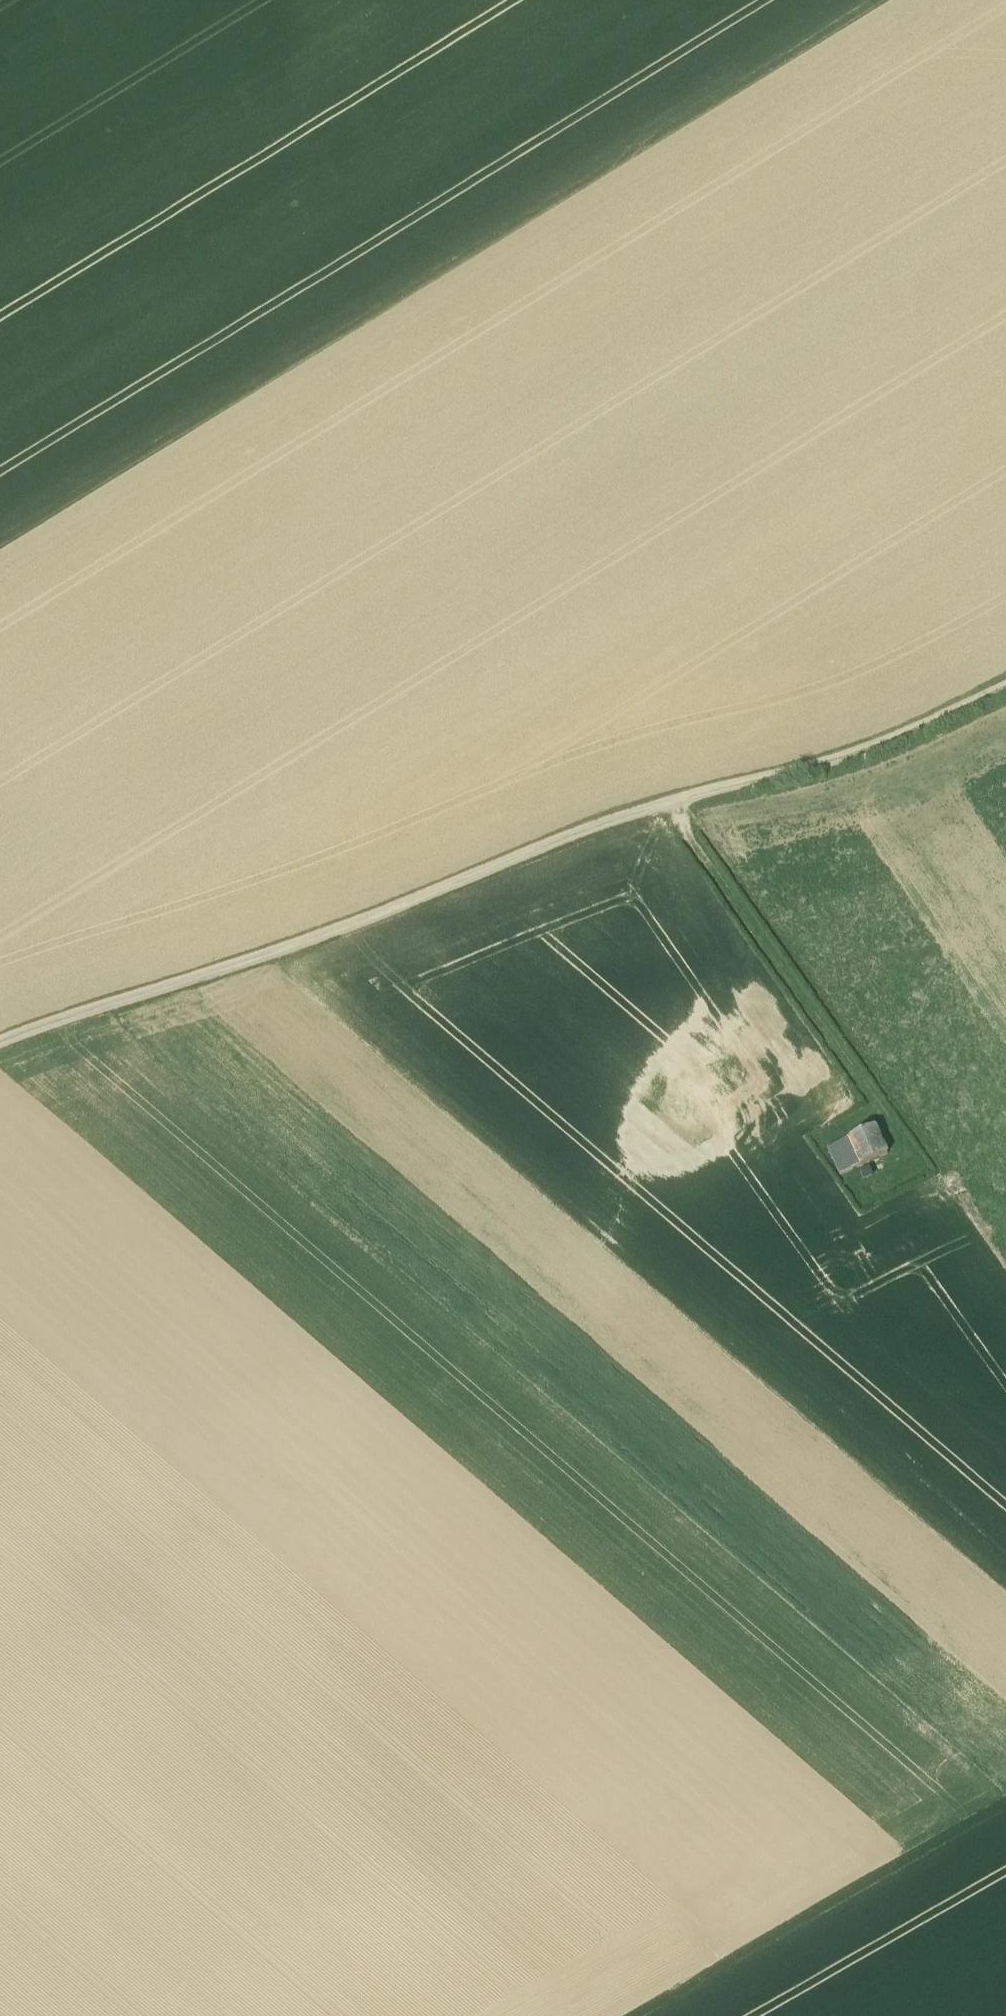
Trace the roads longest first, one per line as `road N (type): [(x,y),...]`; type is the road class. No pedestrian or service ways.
road 1 (track): [(0,1042),(367,919),(617,820),(857,752),(1005,685)]
road 2 (track): [(670,803),(921,1173)]

